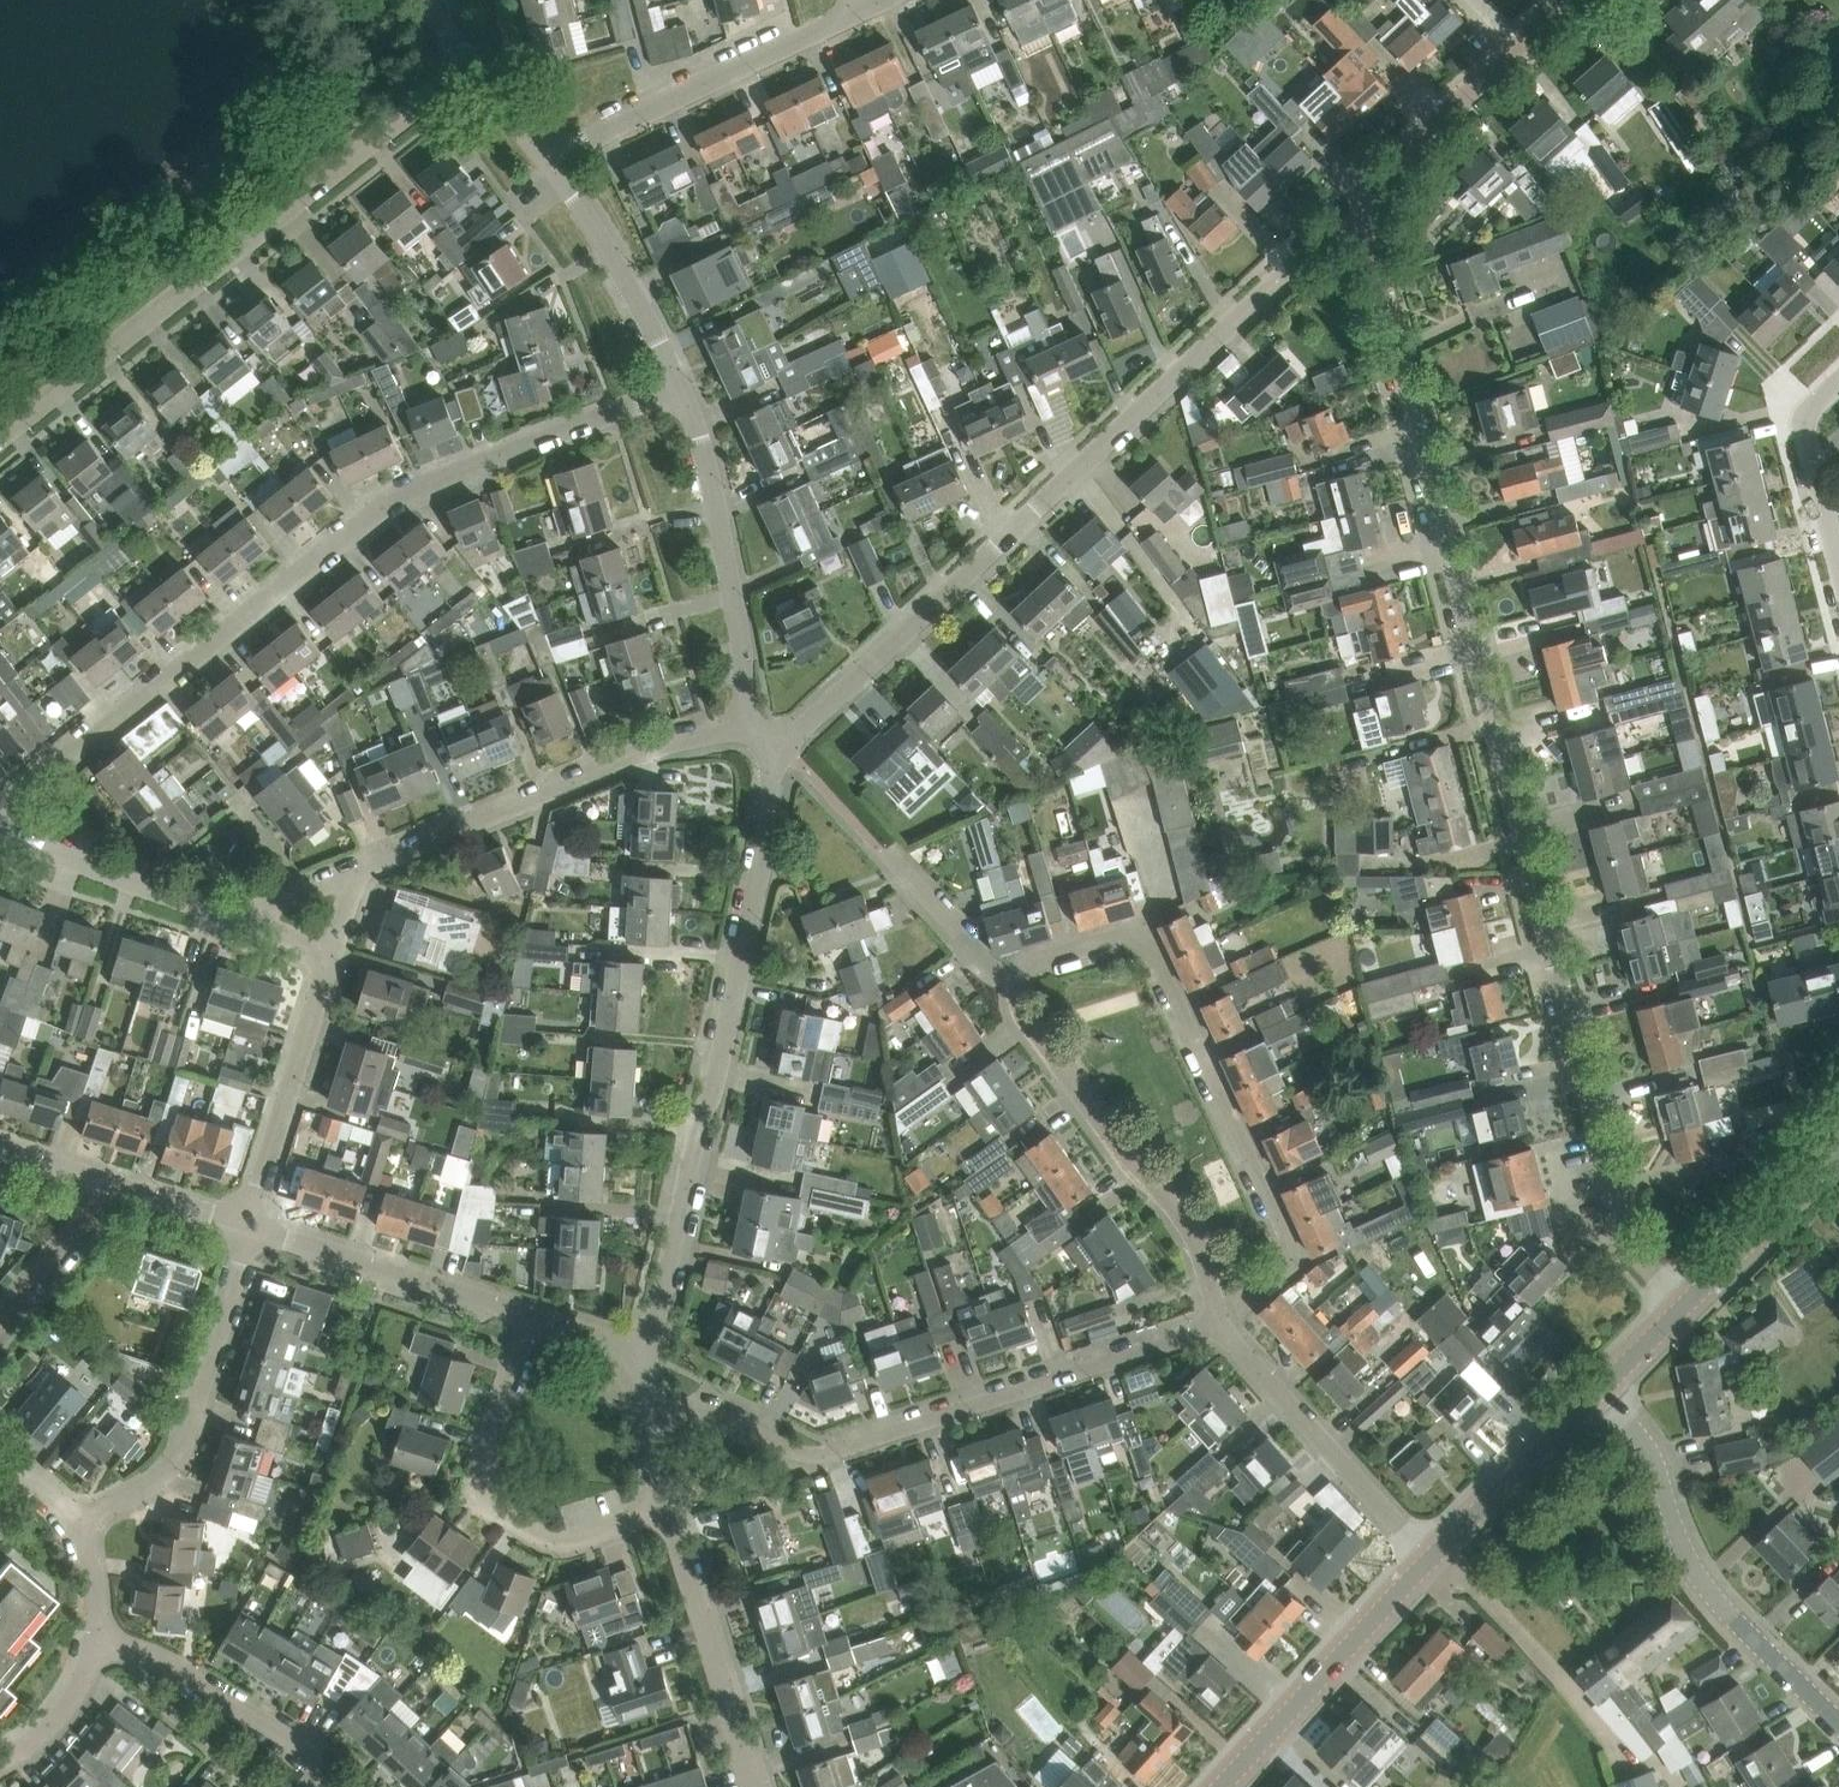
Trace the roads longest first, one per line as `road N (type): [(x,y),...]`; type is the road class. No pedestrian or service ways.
road 1 (residential): [(1687,1301),(1636,1255),(1622,1226),(1385,299),(1375,232)]
road 2 (residential): [(0,808),(369,517),(430,483),(681,389)]
road 3 (residential): [(771,752),(1292,267),(1326,238),(1375,232)]
road 4 (residential): [(646,1356),(699,1116),(714,1089),(766,835),(771,752)]
road 5 (residential): [(1221,1323),(844,1449),(788,1449),(704,1408),(647,1409)]
road 6 (residential): [(0,436),(469,62)]
road 7 (residential): [(1221,1323),(1282,1267),(1284,1233),(1154,953),(1121,935),(1044,957),(1019,979)]
road 8 (residential): [(356,868),(639,755),(751,725)]
road 9 (residential): [(1838,1721),(1702,1580),(1677,1537),(1646,1447),(1598,1392)]
road 10 (residential): [(1019,979),(1022,1013),(1193,1236),(1221,1323)]
road 11 (residential): [(666,1510),(563,1541),(543,1536),(488,1497),(481,1472),(530,1316)]
road 12 (residential): [(73,1522),(149,1485),(181,1449),(249,1227)]
road 13 (residential): [(548,160),(863,10)]
road 14 (residential): [(751,725),(714,498),(681,389)]
road 15 (residential): [(1221,1323),(1429,1561)]
road 16 (residential): [(1375,232),(1410,149),(1569,0)]
road 17 (tertiary): [(1221,1786),(1429,1561)]
road 18 (residential): [(530,1316),(249,1227)]
road 19 (residential): [(753,1786),(666,1510)]
road 20 (residential): [(249,1227),(332,953)]
road 21 (residential): [(681,389),(595,228),(548,160)]
road 22 (residential): [(237,918),(0,830)]
road 23 (tertiary): [(1429,1561),(1598,1392)]
road 24 (residential): [(330,1786),(292,1745),(140,1652)]
road 25 (tertiary): [(1687,1301),(1838,1153)]
road 26 (residential): [(1838,570),(1805,434),(1817,404),(1838,382)]
road 27 (residential): [(140,1652),(151,1693),(258,1786)]
road 28 (residential): [(1019,979),(986,968),(892,854)]
road 29 (residential): [(111,1186),(0,1315)]
road 30 (residential): [(0,1760),(60,1711),(89,1667),(98,1634)]
road 31 (residential): [(1579,1579),(1458,1580),(1429,1561)]
road 32 (residential): [(249,1227),(111,1186)]
road 33 (residential): [(237,918),(356,868)]
road 34 (tertiary): [(1598,1392),(1687,1301)]
road 35 (residential): [(548,160),(469,62)]
road 36 (residential): [(646,1356),(530,1316)]

